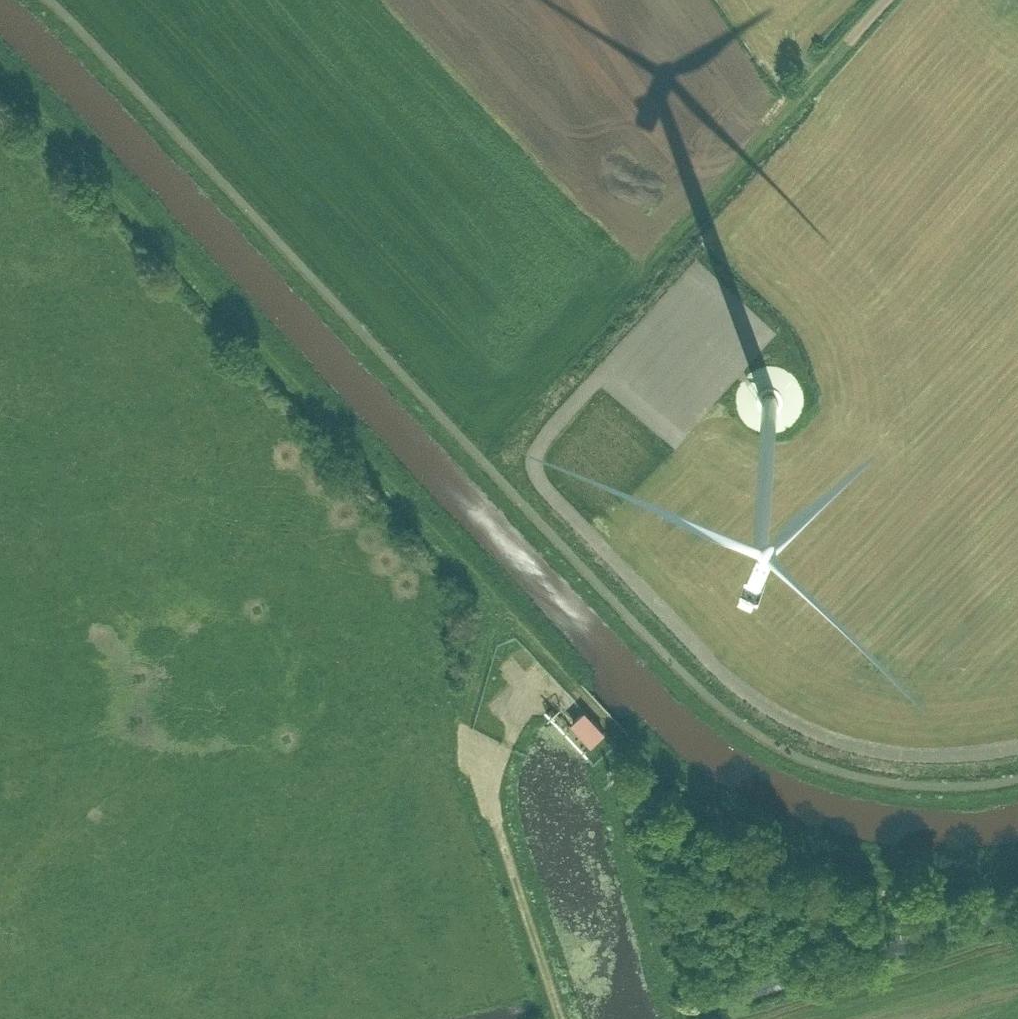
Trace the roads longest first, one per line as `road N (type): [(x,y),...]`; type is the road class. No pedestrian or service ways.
road 1 (track): [(562,1018),(492,812),(485,761)]
road 2 (track): [(772,122),(883,0)]

